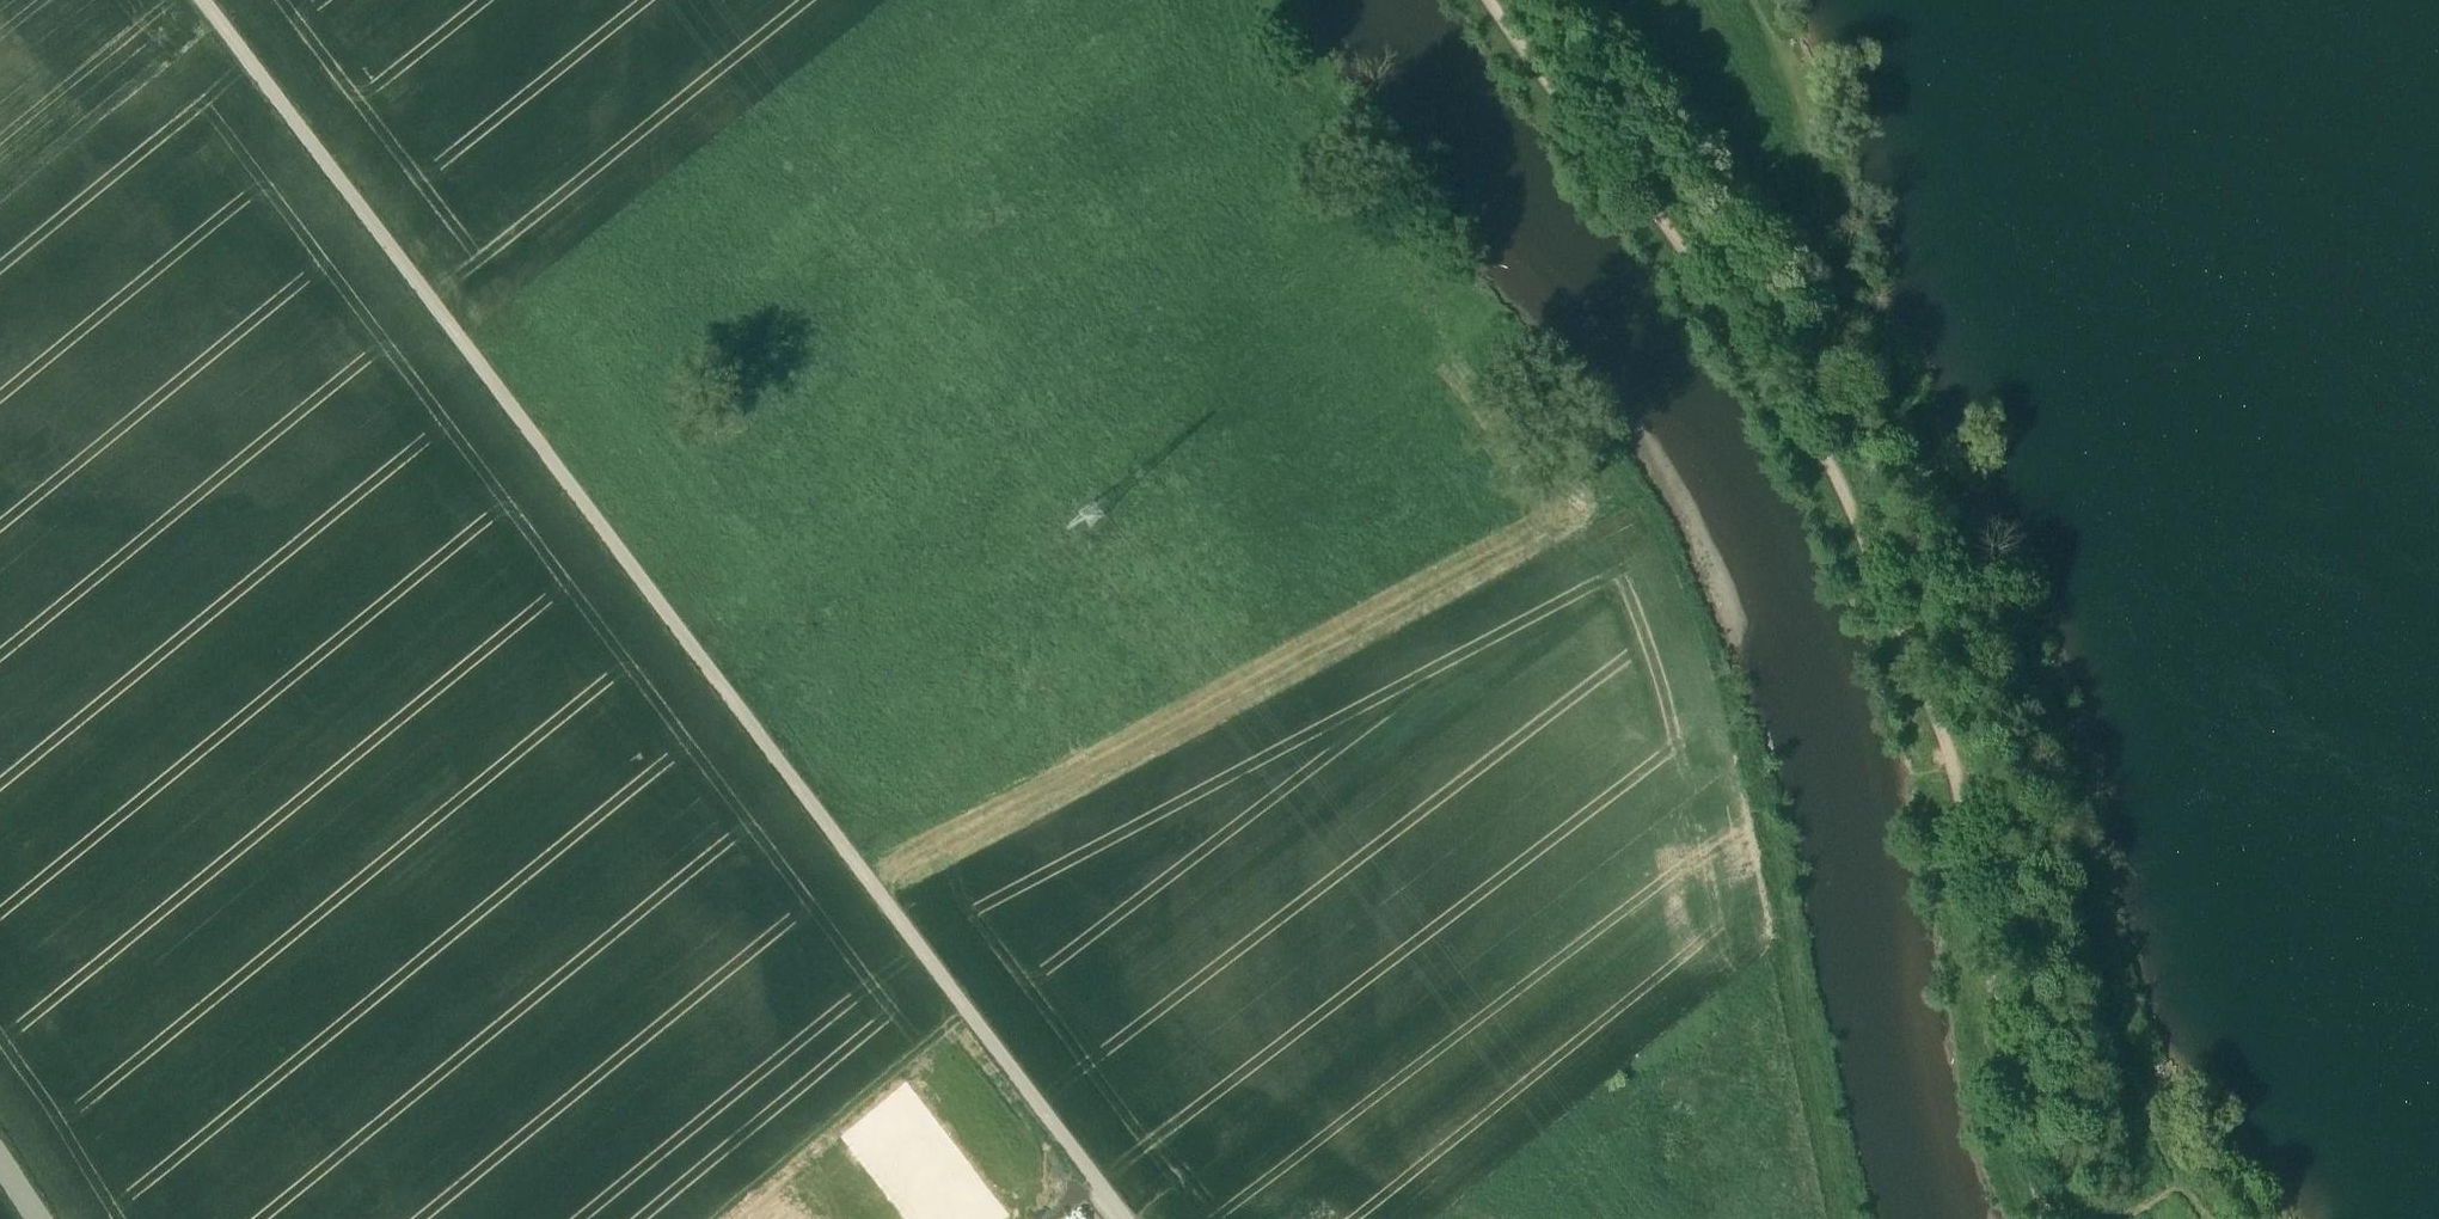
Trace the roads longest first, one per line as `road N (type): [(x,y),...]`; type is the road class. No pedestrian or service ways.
road 1 (track): [(198,0),(1123,1218)]
road 2 (track): [(1254,0),(1358,159),(1635,509),(1698,618),(1760,843),(1838,1218)]
road 3 (track): [(1494,0),(1764,347),(1843,470),(1877,544),(1971,791),(2012,1097),(2048,1218)]

